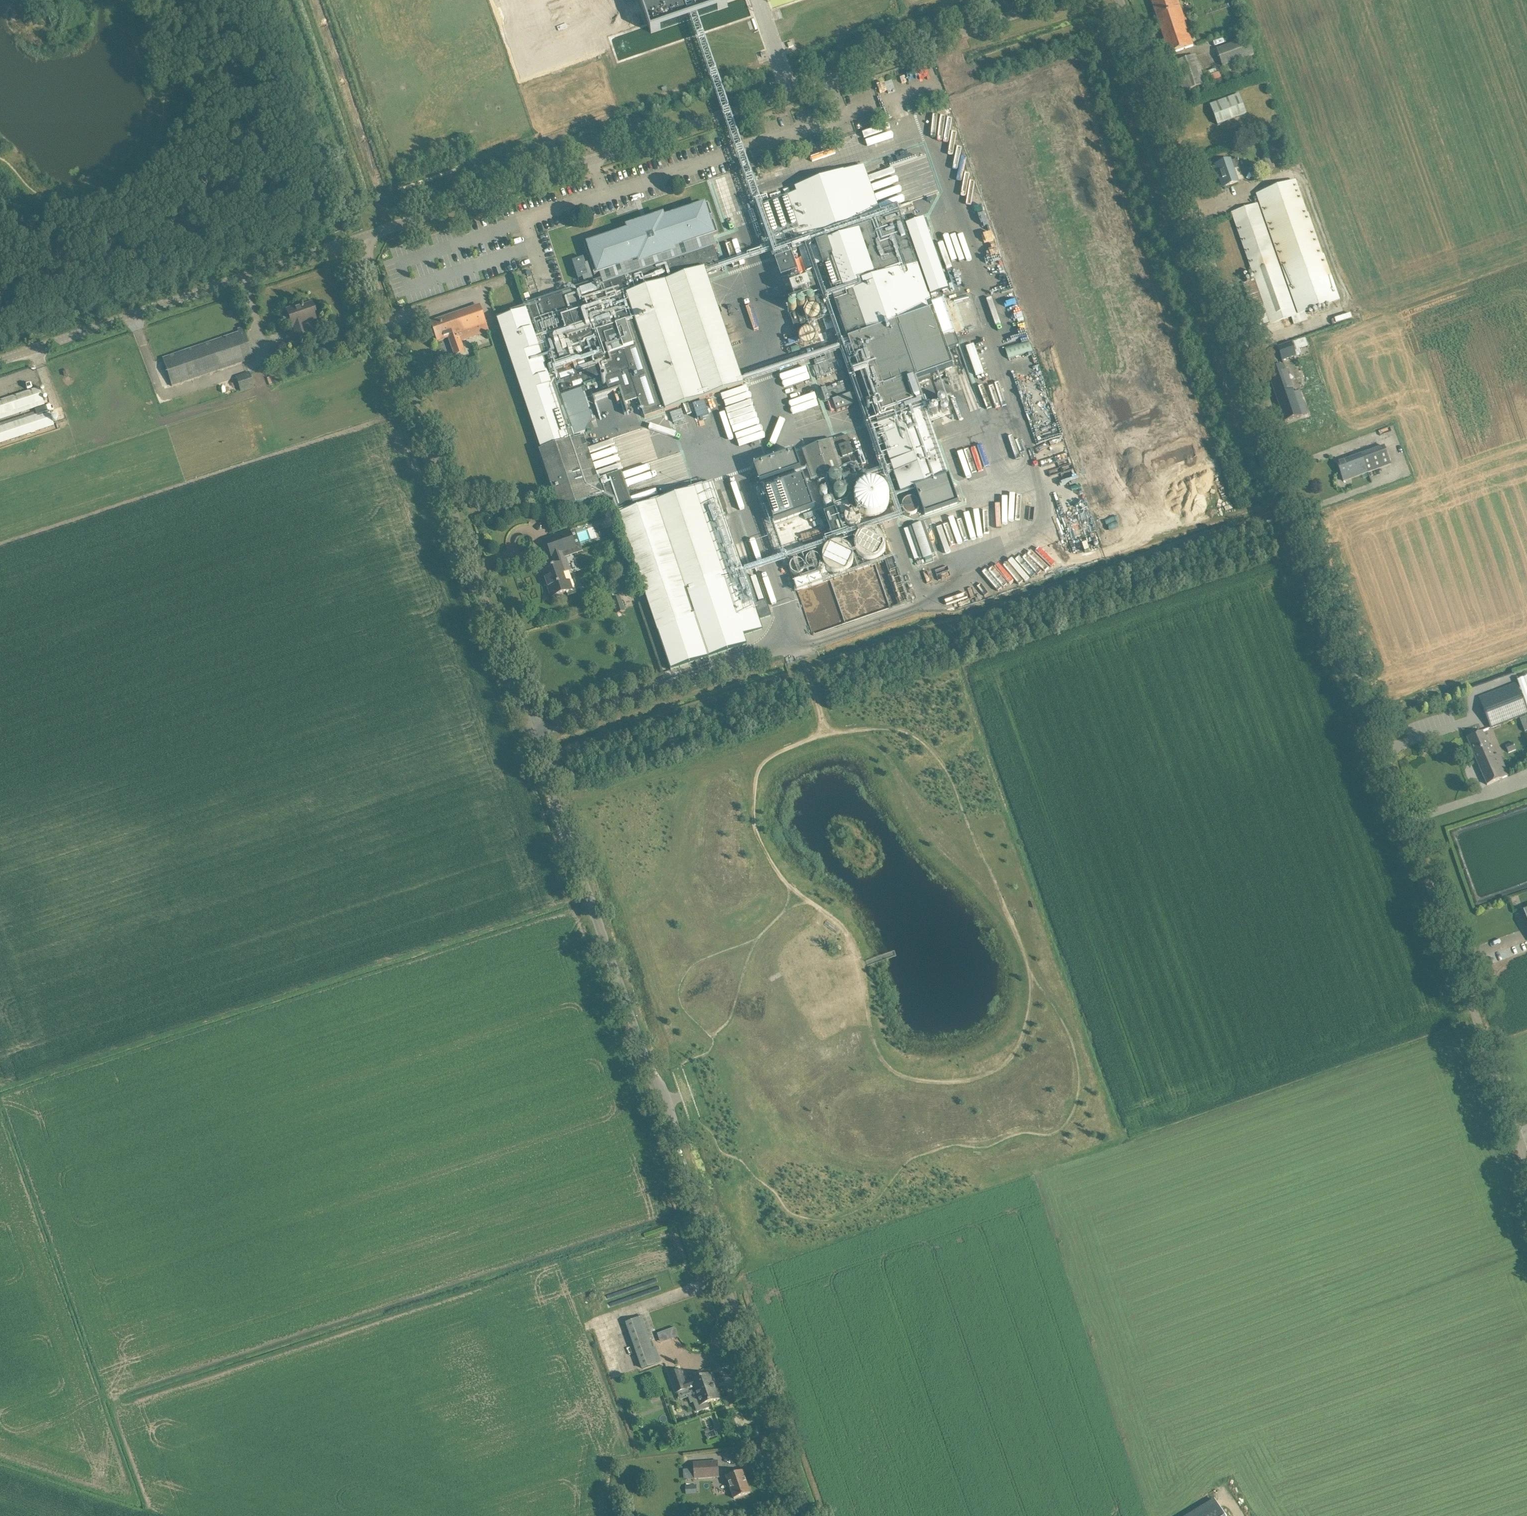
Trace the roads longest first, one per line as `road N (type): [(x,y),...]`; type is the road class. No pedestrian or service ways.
road 1 (unclassified): [(807,1515),(358,239)]
road 2 (unclassified): [(1526,1159),(1119,0)]
road 3 (unclassified): [(389,228),(1059,0)]
road 4 (unclassified): [(0,360),(358,239)]
road 5 (unclassified): [(389,228),(315,0)]

